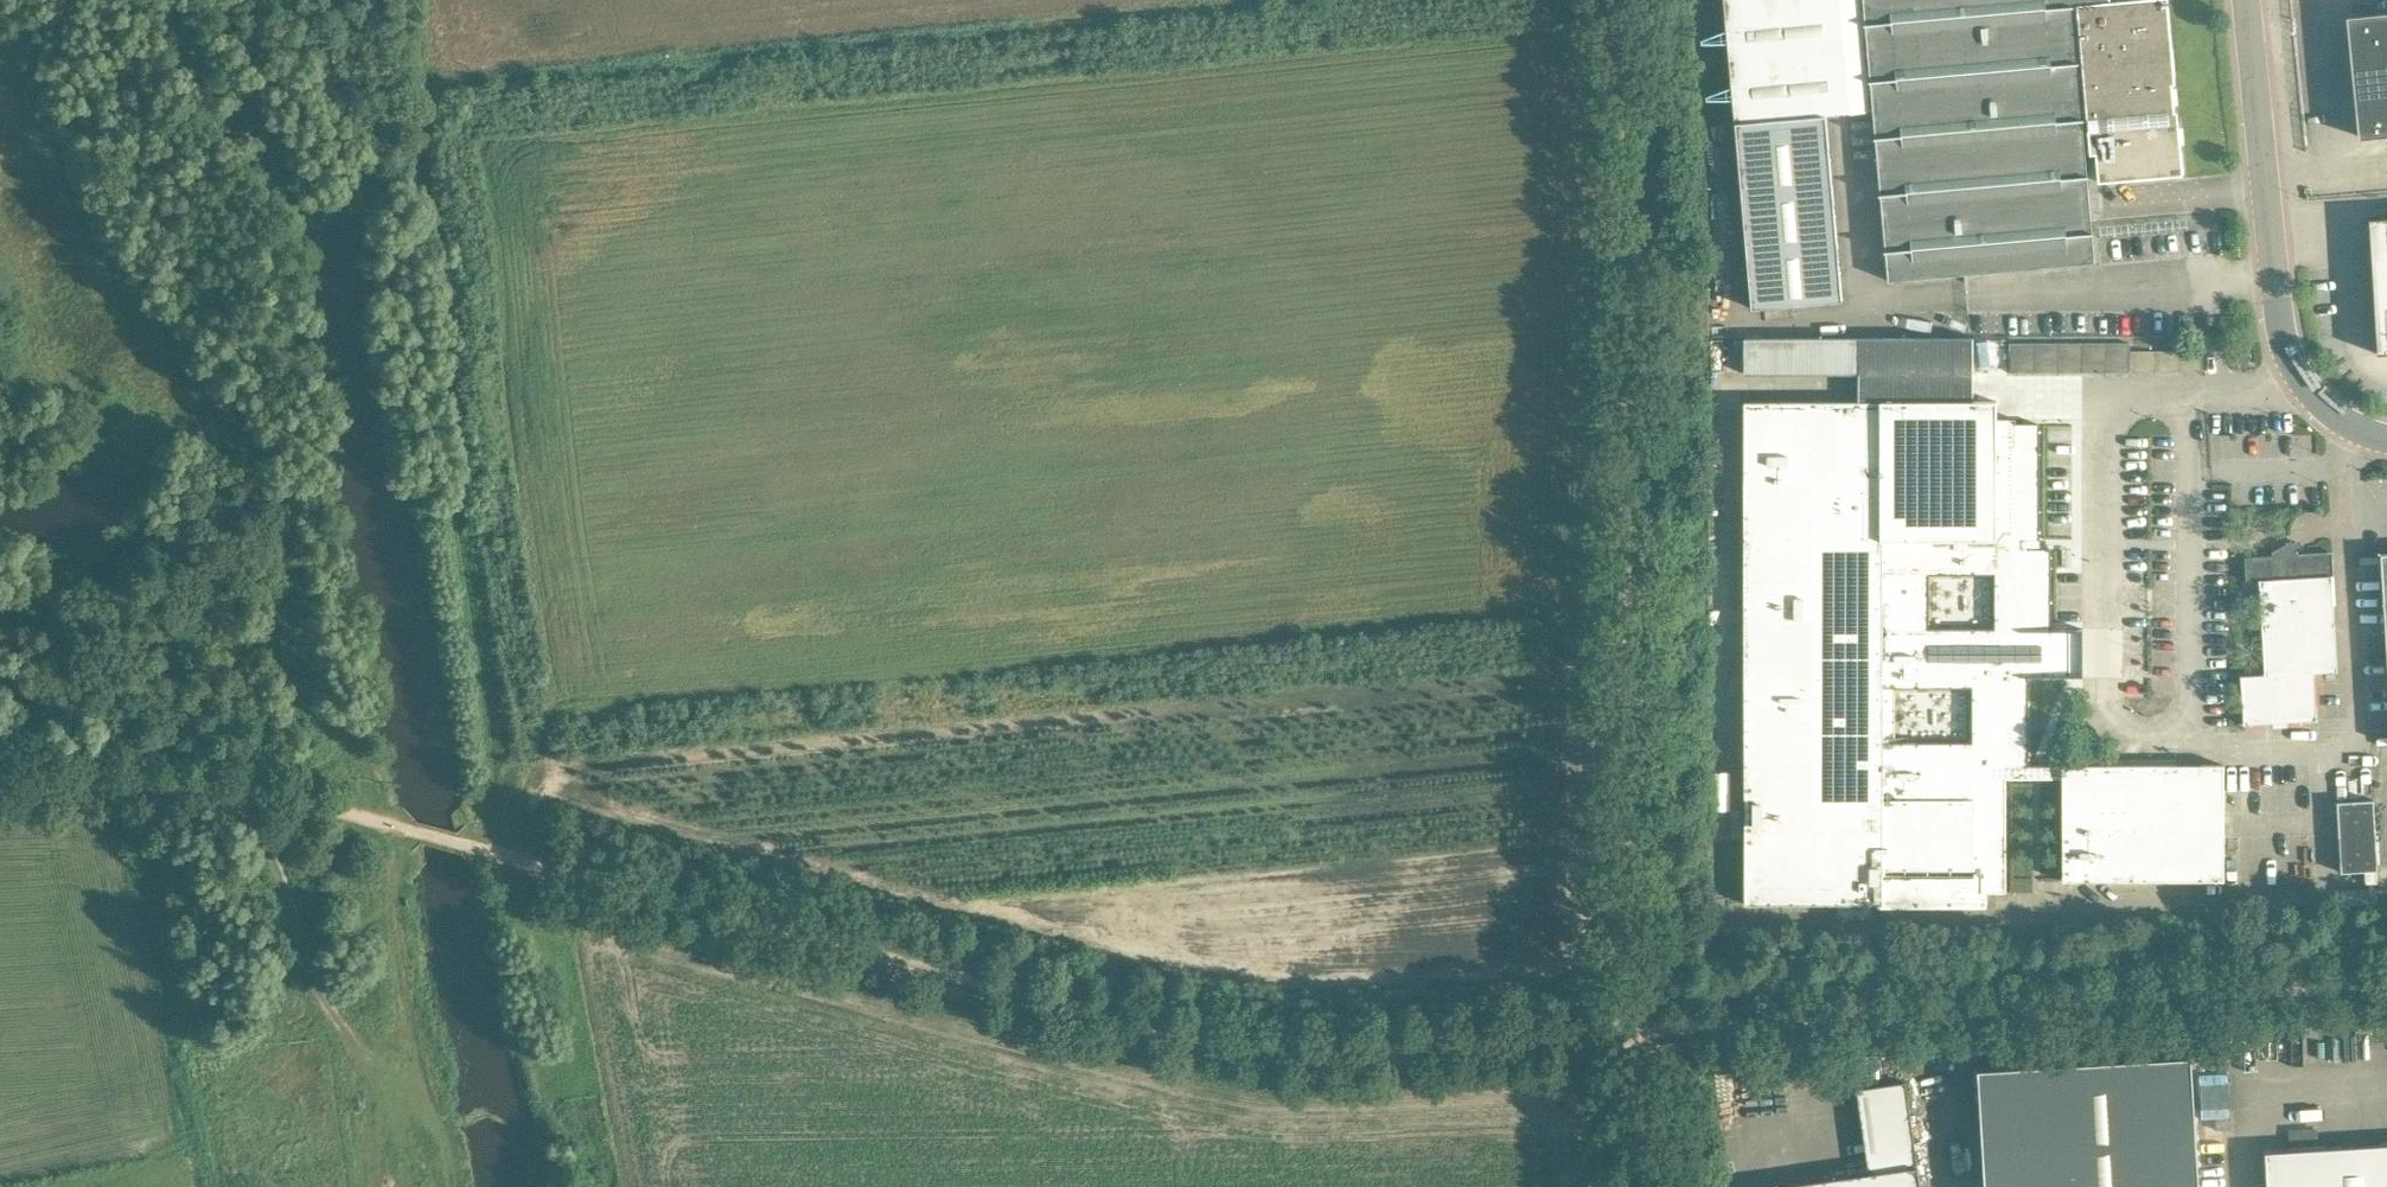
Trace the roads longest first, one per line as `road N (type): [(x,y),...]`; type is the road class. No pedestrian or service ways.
road 1 (track): [(1623,0),(1636,189),(1631,994),(1652,1186)]
road 2 (track): [(1634,1030),(1287,1047),(1199,1035),(489,851)]
road 3 (track): [(1634,1030),(2386,983)]
road 4 (unclassified): [(2246,0),(2289,357),(2307,388),(2341,418),(2386,434)]
road 5 (track): [(223,795),(267,849),(306,955),(399,1136),(406,1186)]
road 6 (track): [(377,819),(154,786),(0,789)]

